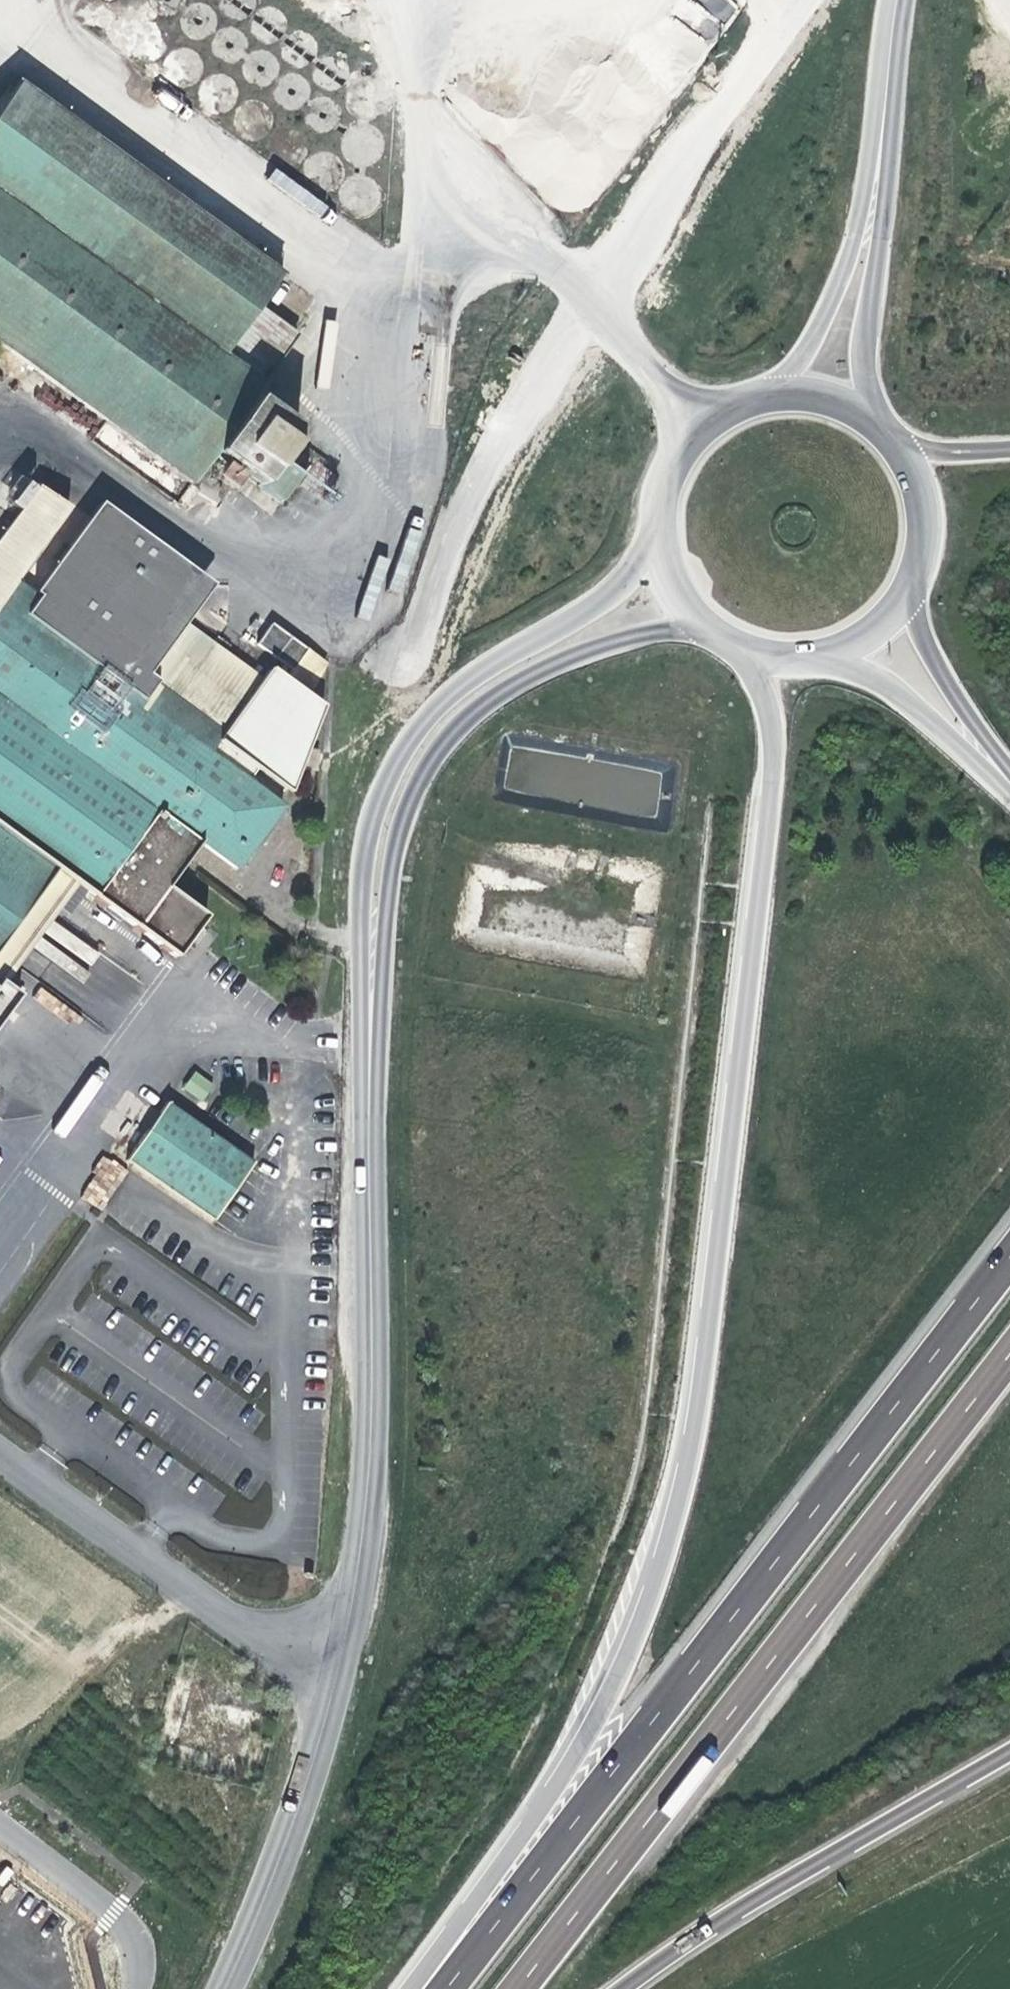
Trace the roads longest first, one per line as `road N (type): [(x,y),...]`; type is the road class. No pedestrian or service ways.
road 1 (trunk): [(729,641),(766,724),(769,774),(687,1469),(657,1581),(621,1667),(574,1753),(411,1988)]
road 2 (trunk): [(1009,1258),(445,1988)]
road 3 (secondary): [(660,508),(625,573),(595,603),(472,671),(430,704),(370,813),(358,936),(367,1184)]
road 4 (trunk): [(516,1988),(1009,1353)]
road 5 (secondary): [(367,1184),(386,875),(413,787),(433,751),(513,686),(566,658),(628,637),(709,628)]
road 6 (secondary): [(367,1184),(367,1476),(335,1681)]
road 7 (trunk): [(616,1988),(727,1914),(1009,1748)]
road 8 (tertiary): [(884,0),(868,157),(834,289),(812,339),(754,398)]
road 9 (tertiary): [(869,418),(861,342),(900,0)]
road 10 (secondary): [(335,1681),(298,1805),(224,1988)]
road 11 (secondary): [(1009,784),(952,700),(913,616),(921,545)]
road 12 (secondary): [(813,654),(888,687),(1009,803)]
road 13 (unclassified): [(0,1823),(133,1934),(143,1955),(136,1988)]
road 14 (unclassified): [(546,263),(698,431)]
road 15 (unclassified): [(169,1578),(335,1681)]
road 16 (secondary): [(813,654),(852,641),(885,617),(909,584),(921,545)]
road 17 (secondary): [(660,508),(662,553),(679,595),(709,628)]
road 18 (secondary): [(869,418),(814,395),(754,398)]

